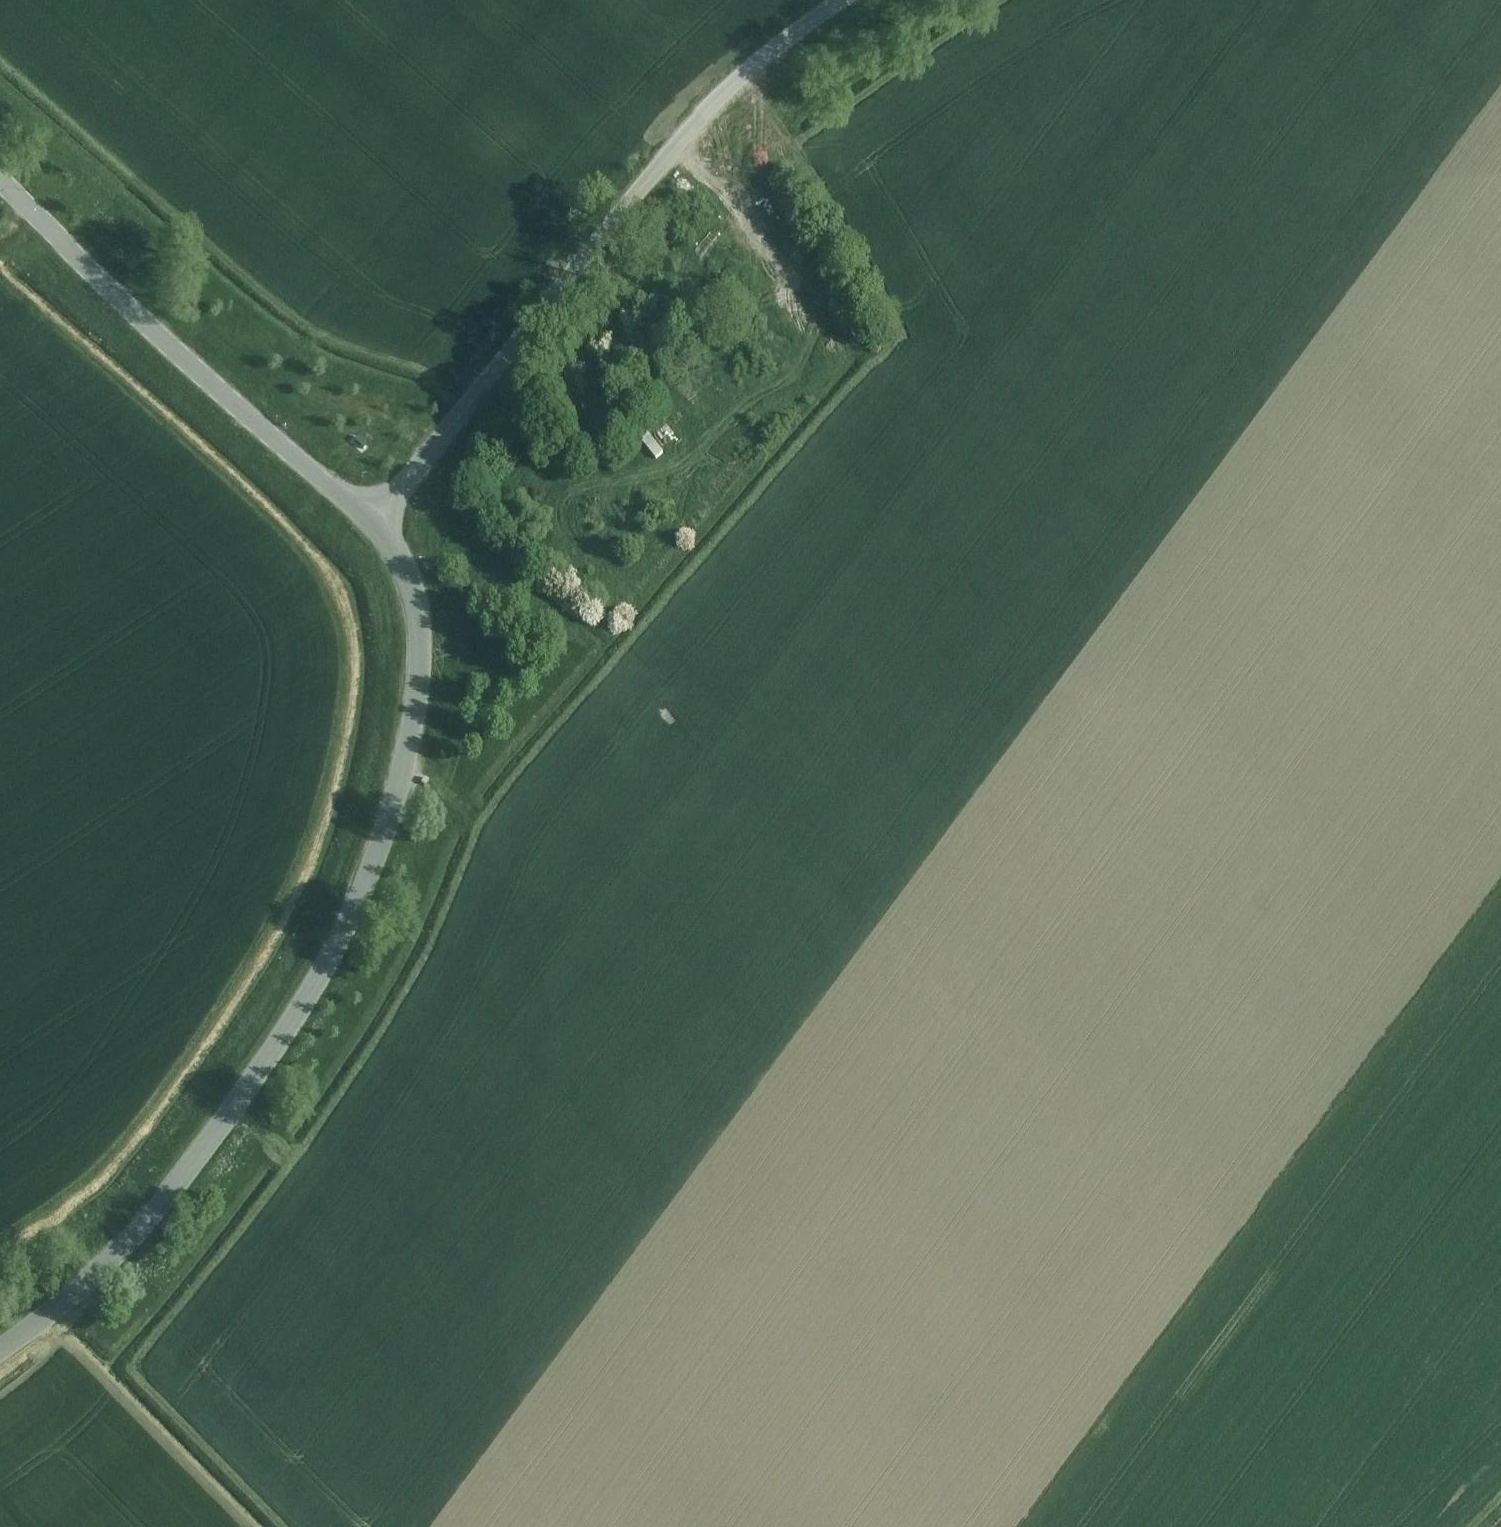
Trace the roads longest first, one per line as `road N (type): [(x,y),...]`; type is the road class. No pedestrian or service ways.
road 1 (tertiary): [(0,1351),(98,1273),(164,1205),(305,1006),(361,898),(396,799),(417,702),(419,615),(395,552),(373,524)]
road 2 (unclassified): [(373,524),(740,76),(843,0)]
road 3 (tertiary): [(373,524),(0,180)]

